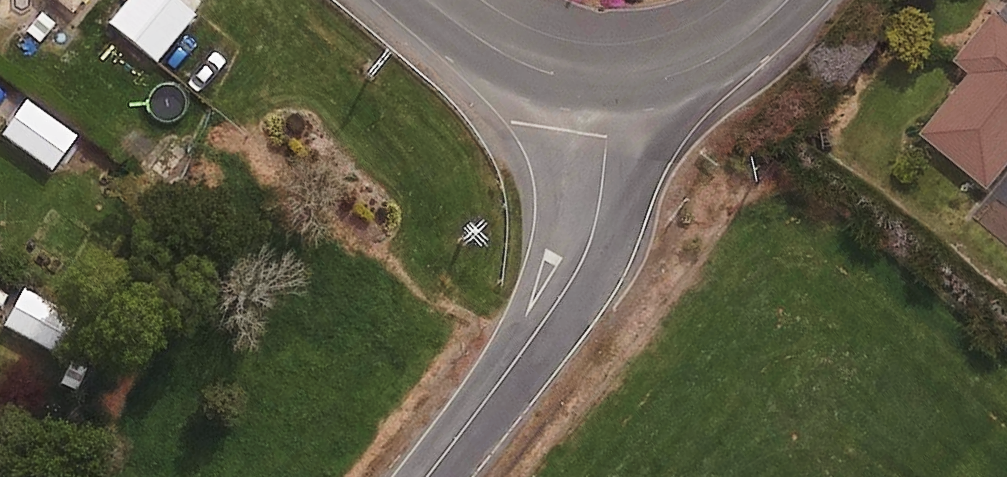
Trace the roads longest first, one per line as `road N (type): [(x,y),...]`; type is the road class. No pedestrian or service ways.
road 1 (secondary): [(423,476),(588,254),(608,141),(607,81)]
road 2 (primary): [(426,0),(516,65),(607,81)]
road 3 (primary): [(607,81),(704,62),(782,0)]

